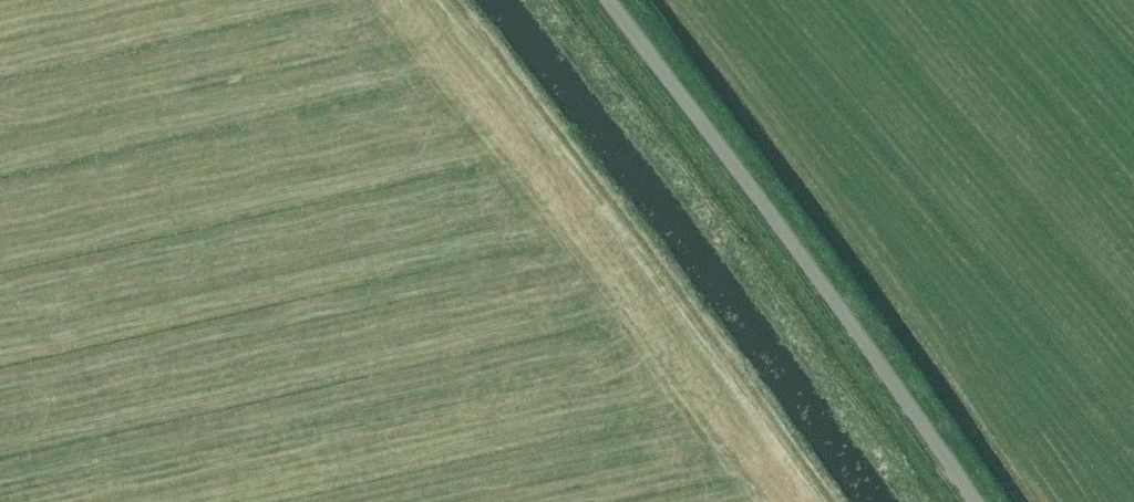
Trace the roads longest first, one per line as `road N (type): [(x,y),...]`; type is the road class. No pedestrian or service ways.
road 1 (unclassified): [(975,501),(606,0)]

